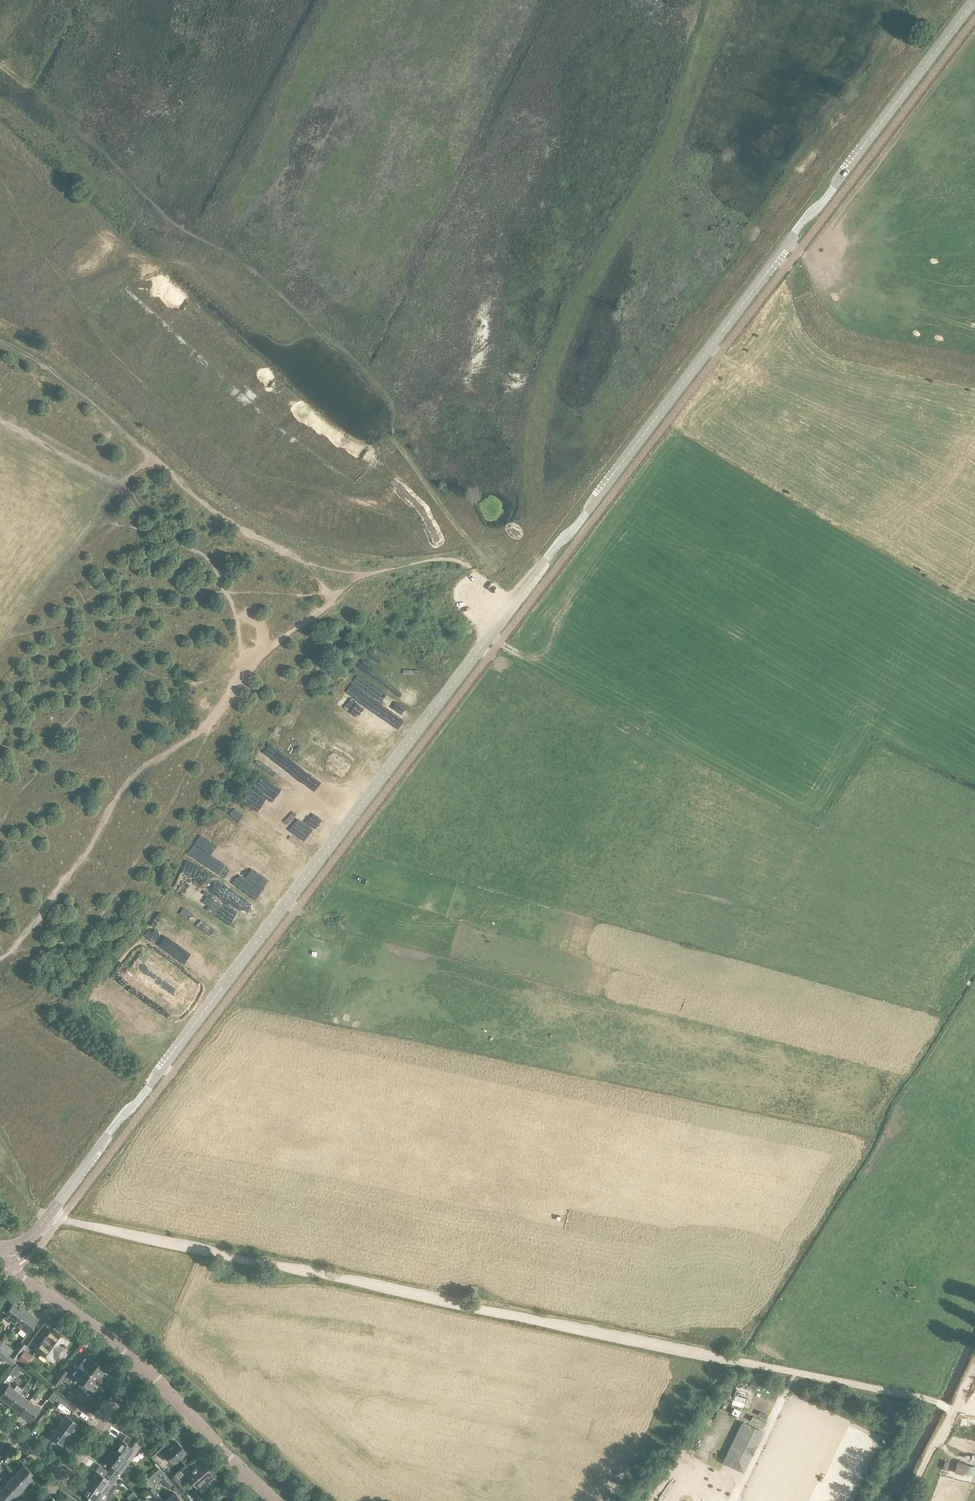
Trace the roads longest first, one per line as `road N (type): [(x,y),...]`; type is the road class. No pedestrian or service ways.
road 1 (track): [(68,1219),(957,1408)]
road 2 (track): [(0,343),(62,377),(257,538),(332,570),(370,573)]
road 3 (tertiary): [(544,562),(793,236)]
road 4 (tertiary): [(224,982),(430,711)]
road 5 (tertiary): [(430,711),(518,609),(544,562)]
road 6 (tertiary): [(544,562),(430,711)]
road 7 (residential): [(142,1365),(30,1283),(14,1246)]
road 8 (tertiary): [(14,1246),(33,1234),(126,1111)]
road 9 (track): [(894,360),(824,335),(795,281),(772,264)]
road 10 (tertiary): [(126,1111),(169,1067),(224,982)]
road 11 (tertiary): [(224,982),(126,1111)]
road 12 (tertiary): [(879,131),(973,0)]
road 13 (residential): [(249,1476),(142,1365)]
road 14 (tertiary): [(879,131),(847,159),(793,236)]
road 15 (tertiary): [(793,236),(879,131)]
road 16 (residential): [(66,1475),(142,1365)]
road 17 (track): [(716,1400),(642,1500)]

